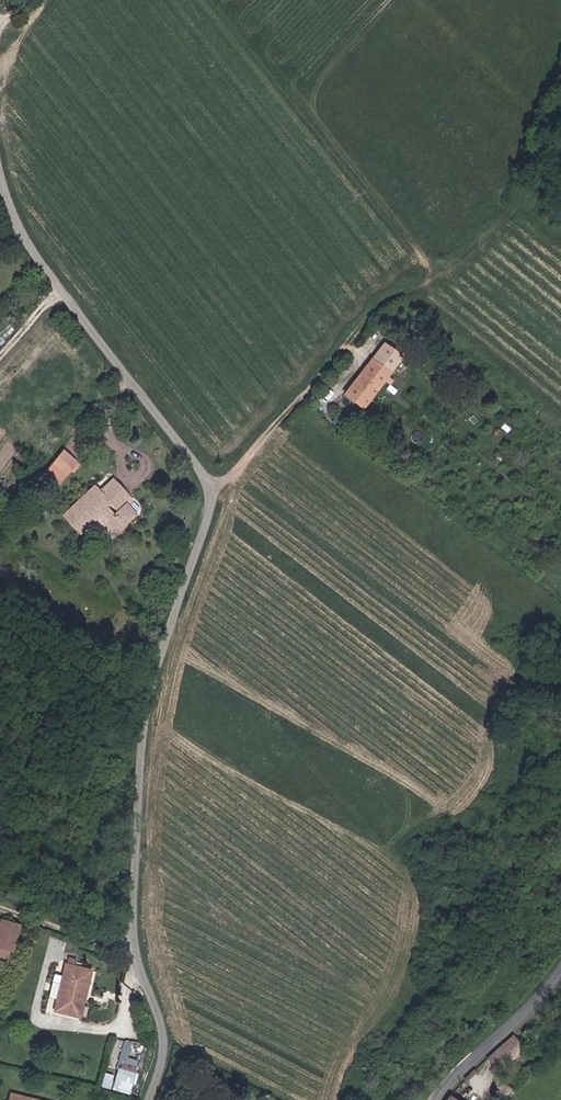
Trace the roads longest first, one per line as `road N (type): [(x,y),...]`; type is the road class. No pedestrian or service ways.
road 1 (unclassified): [(0,167),(35,248),(202,467),(212,495),(150,735),(140,925),(167,1044),(149,1099)]
road 2 (track): [(212,495),(385,304),(423,282),(435,256)]
road 3 (tertiary): [(560,970),(486,1017),(435,1099)]

